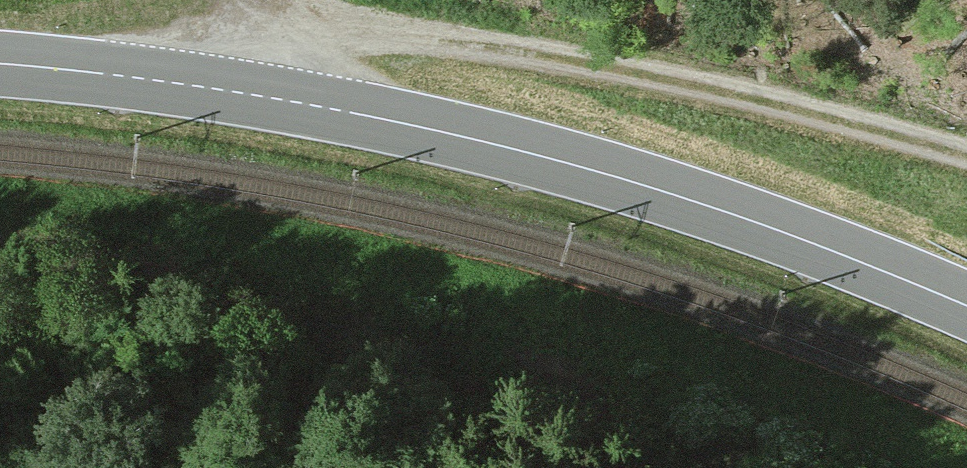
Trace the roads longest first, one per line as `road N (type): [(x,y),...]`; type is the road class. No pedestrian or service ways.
road 1 (secondary): [(966,306),(803,239),(569,163),(245,92),(0,64)]
road 2 (track): [(966,156),(695,78),(363,26),(270,38),(245,92)]

